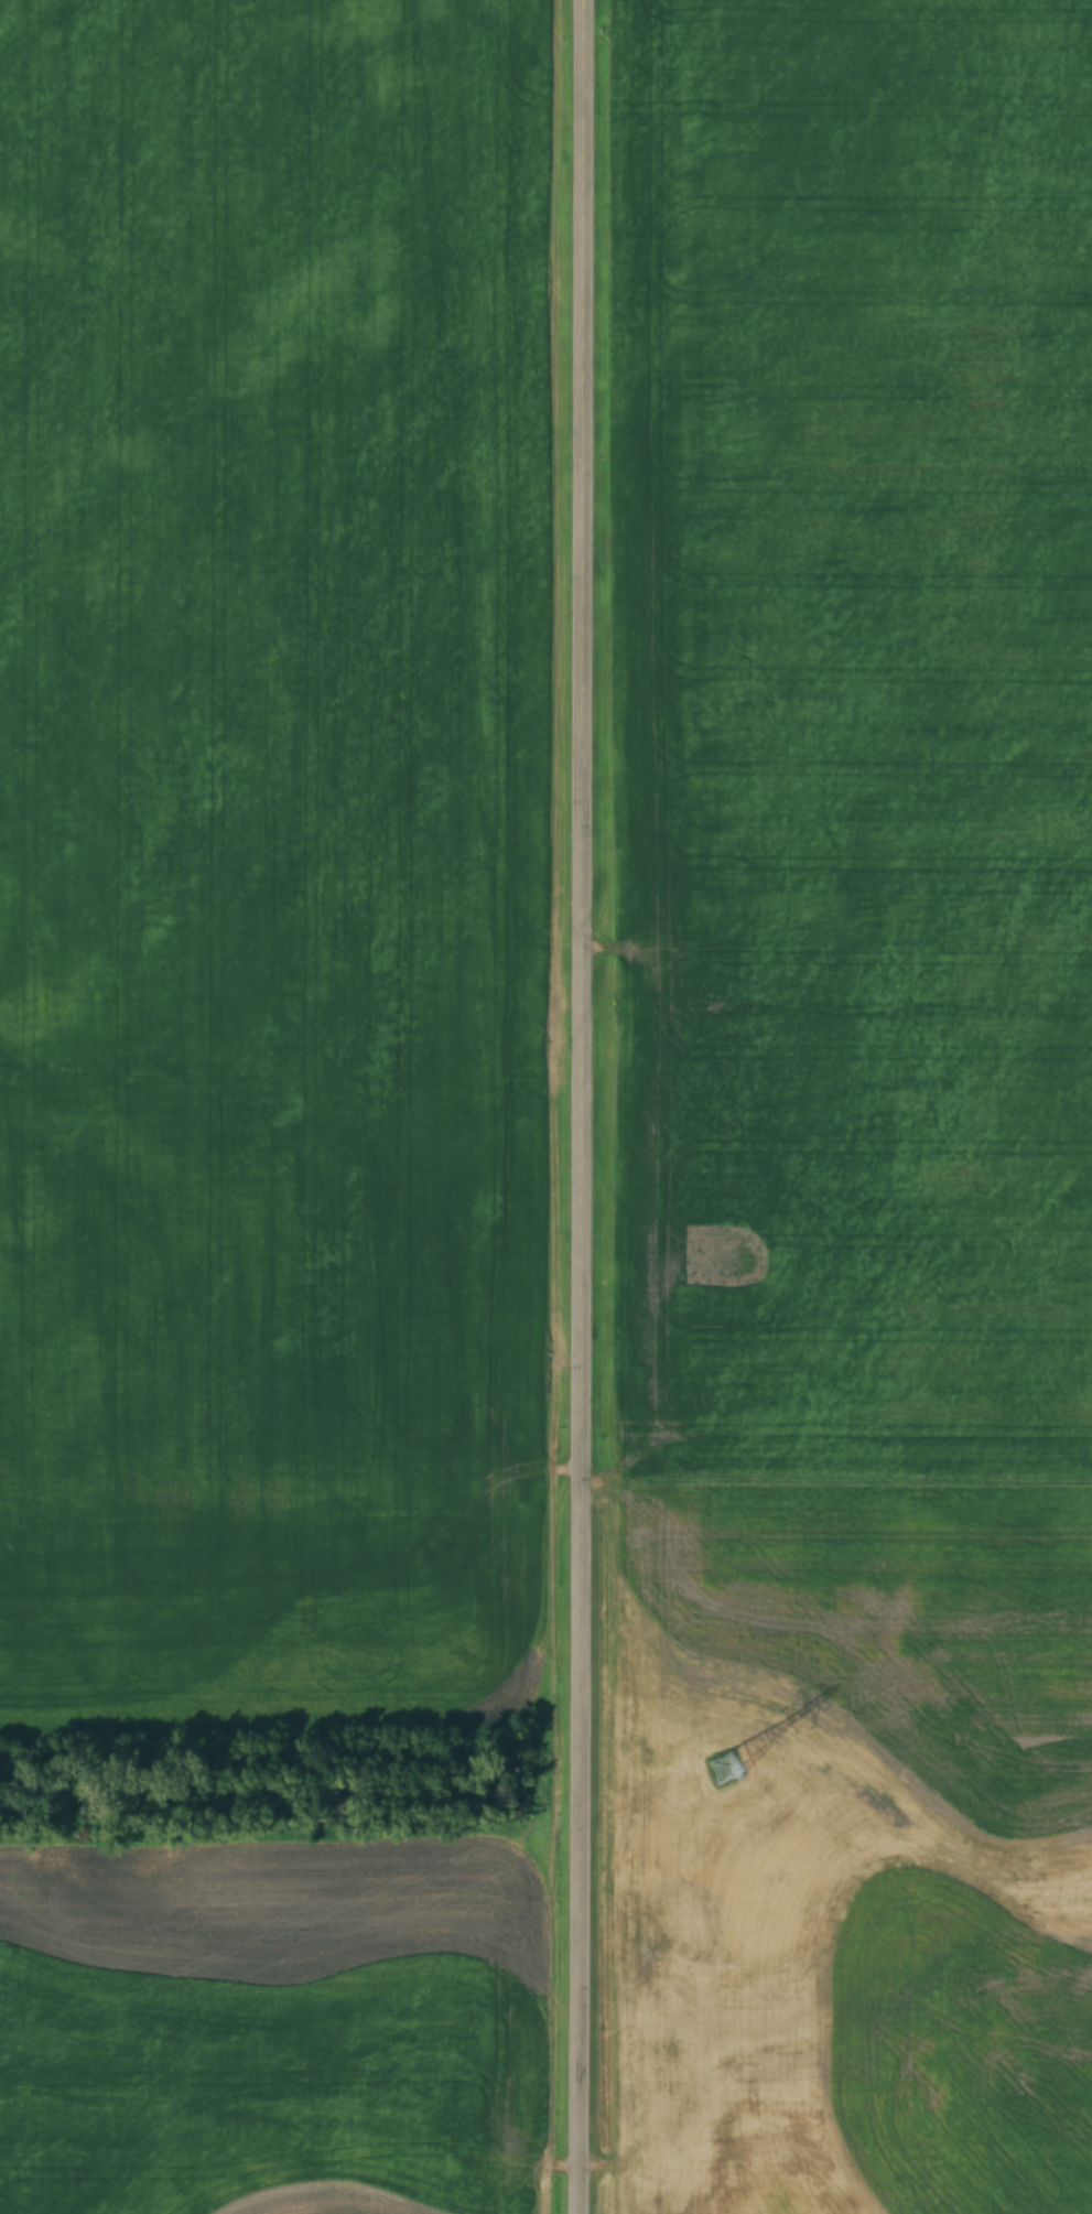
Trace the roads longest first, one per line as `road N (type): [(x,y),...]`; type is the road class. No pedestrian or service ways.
road 1 (tertiary): [(579,2213),(586,0)]

